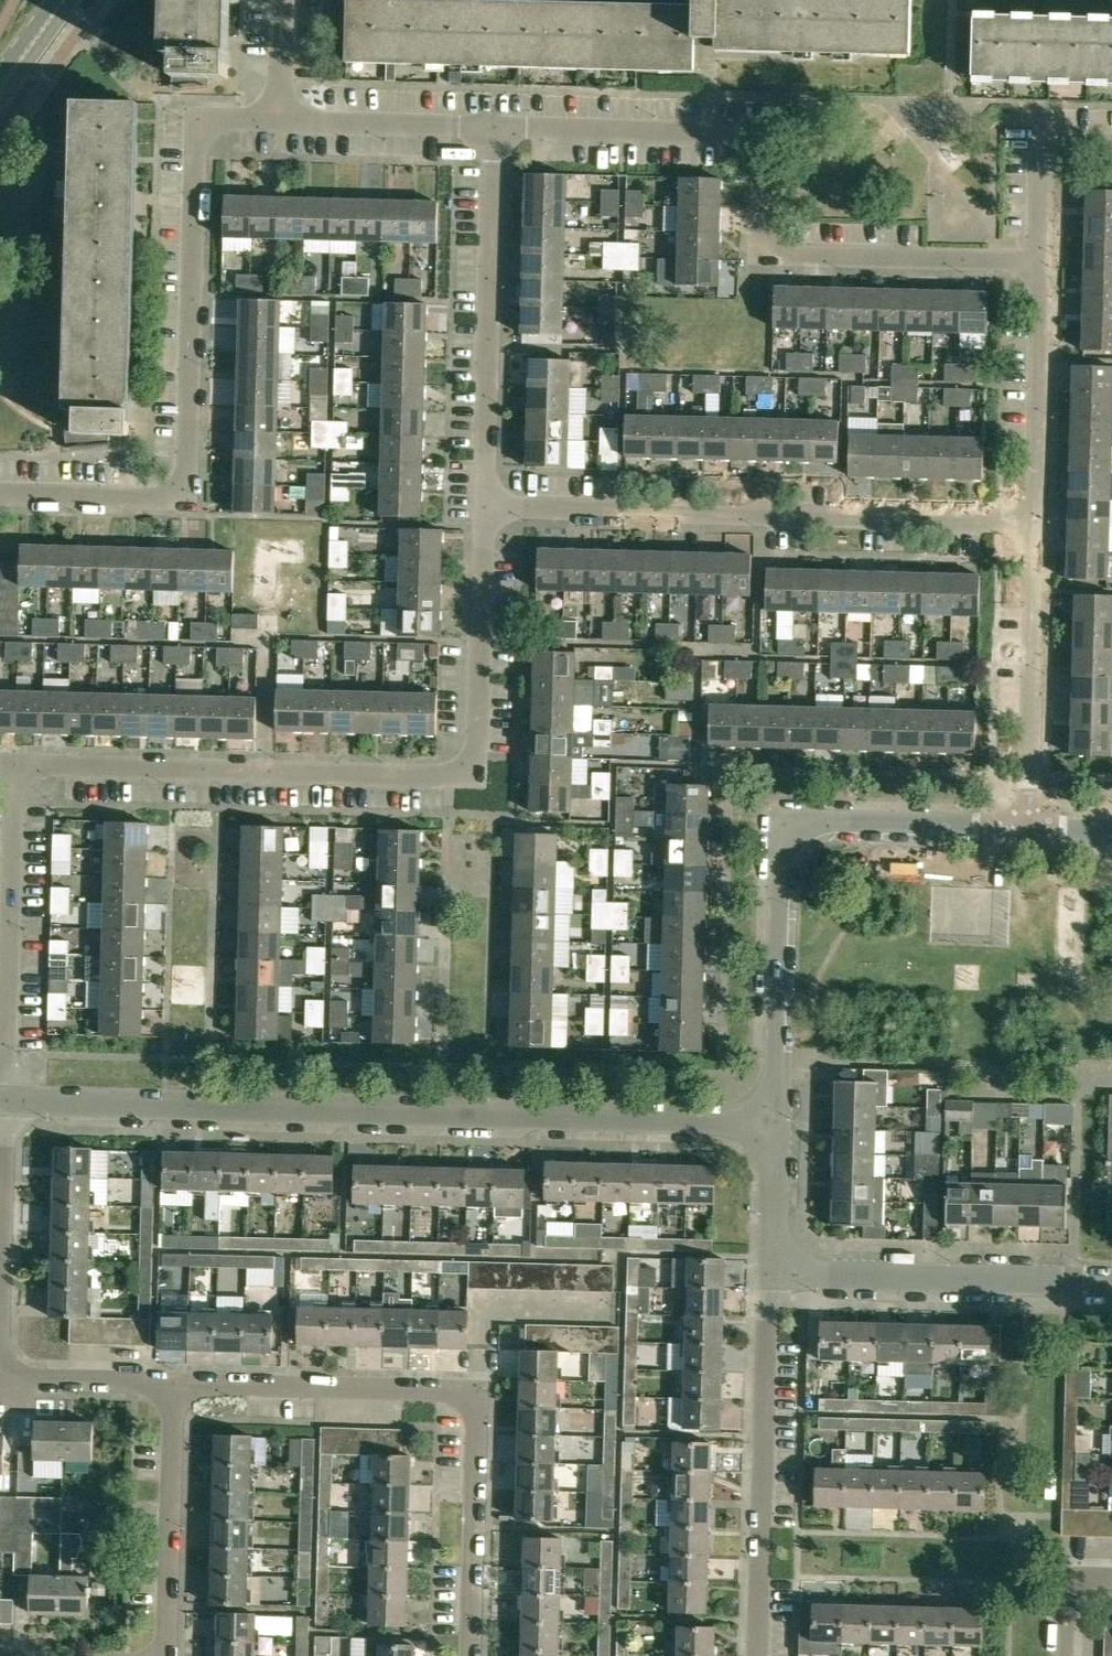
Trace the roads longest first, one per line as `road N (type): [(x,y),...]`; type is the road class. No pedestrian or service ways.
road 1 (residential): [(775,1122),(7,1101)]
road 2 (residential): [(489,506),(482,776),(13,765)]
road 3 (residential): [(496,126),(764,133),(760,243),(772,254),(1044,262)]
road 4 (residential): [(0,491),(188,496),(198,119),(283,121)]
road 5 (residential): [(471,1655),(478,1387),(175,1381)]
road 6 (residential): [(1041,518),(489,506)]
road 7 (residential): [(1034,830),(806,824),(791,831),(783,845),(775,1122)]
road 8 (residential): [(759,1655),(772,1275)]
road 9 (residential): [(489,506),(496,126)]
road 10 (residential): [(1111,1283),(772,1275)]
road 11 (residential): [(7,1101),(13,765)]
road 12 (residential): [(1034,830),(1041,518)]
road 13 (residential): [(0,1378),(7,1101)]
road 14 (residential): [(167,1655),(175,1381)]
road 15 (residential): [(1041,518),(1044,262)]
road 16 (residential): [(283,121),(496,126)]
road 17 (residential): [(1044,262),(1047,138),(1111,140)]
road 18 (residential): [(175,1381),(0,1378)]
road 19 (residential): [(772,1275),(775,1122)]
road 20 (residential): [(1065,1655),(1067,1578),(1111,1579)]
road 21 (residential): [(283,121),(286,0)]

